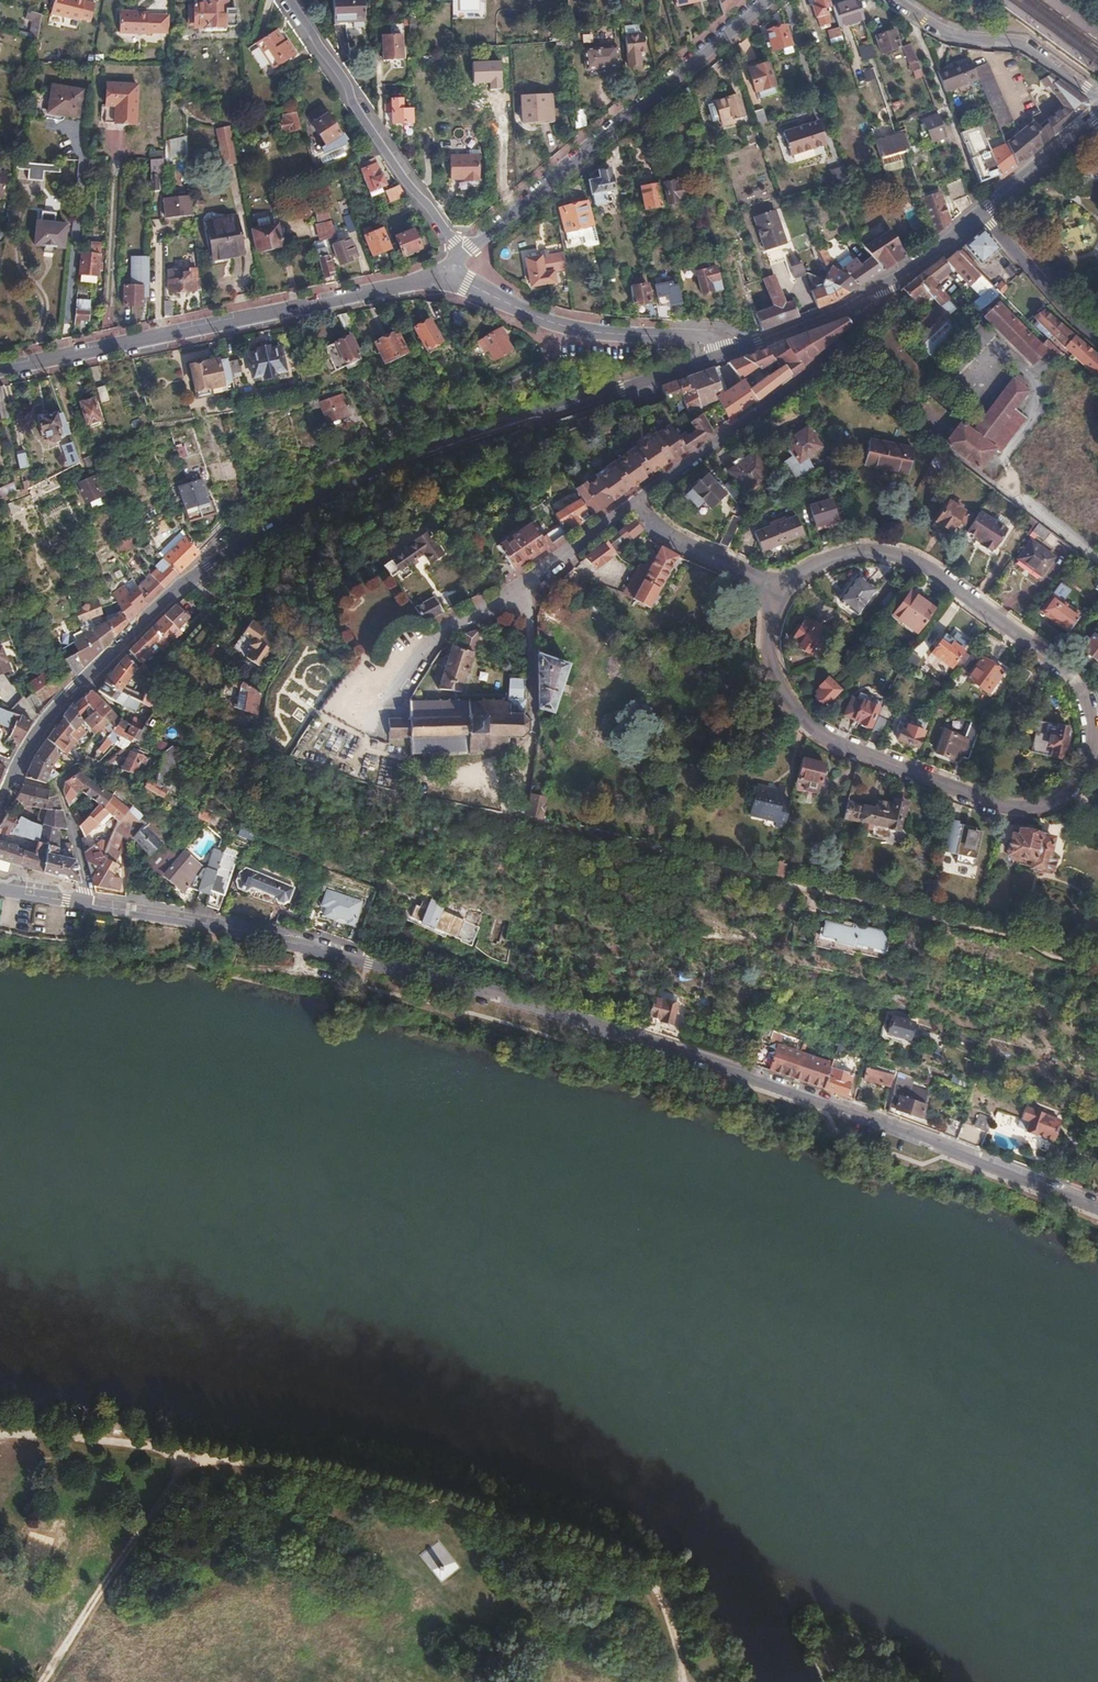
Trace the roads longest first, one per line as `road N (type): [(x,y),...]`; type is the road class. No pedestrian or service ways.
road 1 (tertiary): [(0,888),(232,929),(720,1072),(1097,1208)]
road 2 (residential): [(770,585),(769,645),(781,697),(813,735),(1001,807),(1030,809),(1061,796),(1080,772),(1091,739),(1079,682),(927,569),(880,552),(846,555),(792,578)]
road 3 (tertiary): [(21,765),(74,690),(208,564),(334,494),(725,354)]
road 4 (track): [(683,1681),(657,1591),(630,1562),(434,1502),(284,1470),(0,1429)]
road 5 (residential): [(0,367),(442,277)]
road 6 (residential): [(766,0),(459,256)]
road 7 (residential): [(889,283),(884,304),(862,330),(636,501)]
road 8 (residential): [(636,501),(424,651),(381,717)]
road 9 (residential): [(459,256),(290,0)]
road 10 (residential): [(442,277),(572,329),(710,337),(725,354)]
road 11 (track): [(182,1452),(34,1681)]
road 12 (residential): [(1097,96),(1025,45),(951,32),(897,0)]
road 13 (tertiary): [(725,354),(839,311),(889,283)]
road 14 (residential): [(1097,336),(982,214)]
road 15 (residential): [(636,501),(656,527),(770,585)]
road 16 (tertiary): [(982,214),(1097,115)]

